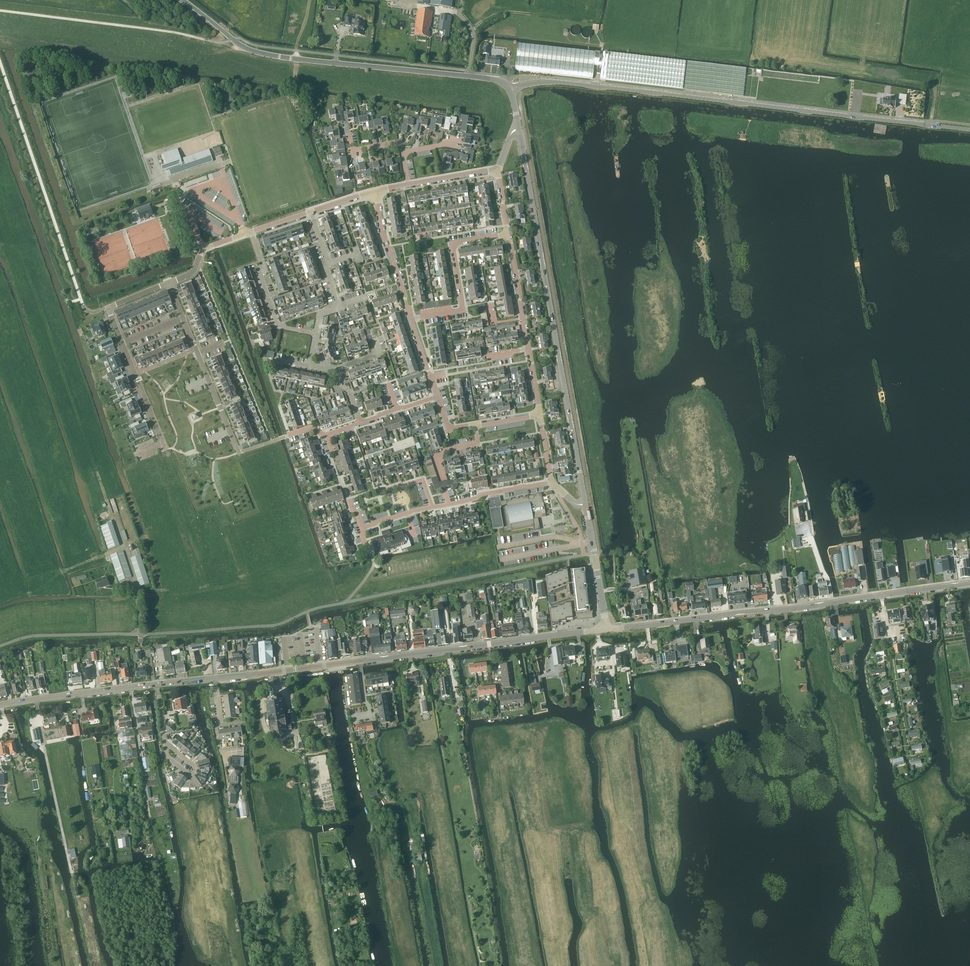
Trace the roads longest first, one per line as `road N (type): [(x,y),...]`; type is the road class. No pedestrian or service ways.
road 1 (tertiary): [(969,130),(564,83),(511,89)]
road 2 (tertiary): [(586,504),(519,129)]
road 3 (secondary): [(607,629),(969,582)]
road 4 (tertiary): [(469,76),(258,53),(183,0)]
road 5 (track): [(686,51),(935,81),(932,125)]
road 6 (secondary): [(360,661),(607,629)]
road 7 (residential): [(411,319),(463,310),(454,244),(507,233)]
road 8 (secondary): [(0,706),(157,684)]
road 9 (secondary): [(215,678),(360,661)]
road 10 (unclassified): [(0,646),(30,636),(141,634)]
road 11 (residential): [(169,283),(108,307),(135,374)]
road 12 (residential): [(315,334),(277,326),(251,232)]
road 13 (residential): [(411,319),(376,192)]
road 14 (tertiary): [(607,629),(586,504)]
road 15 (track): [(594,21),(506,12),(472,28)]
road 16 (residential): [(431,506),(552,482)]

